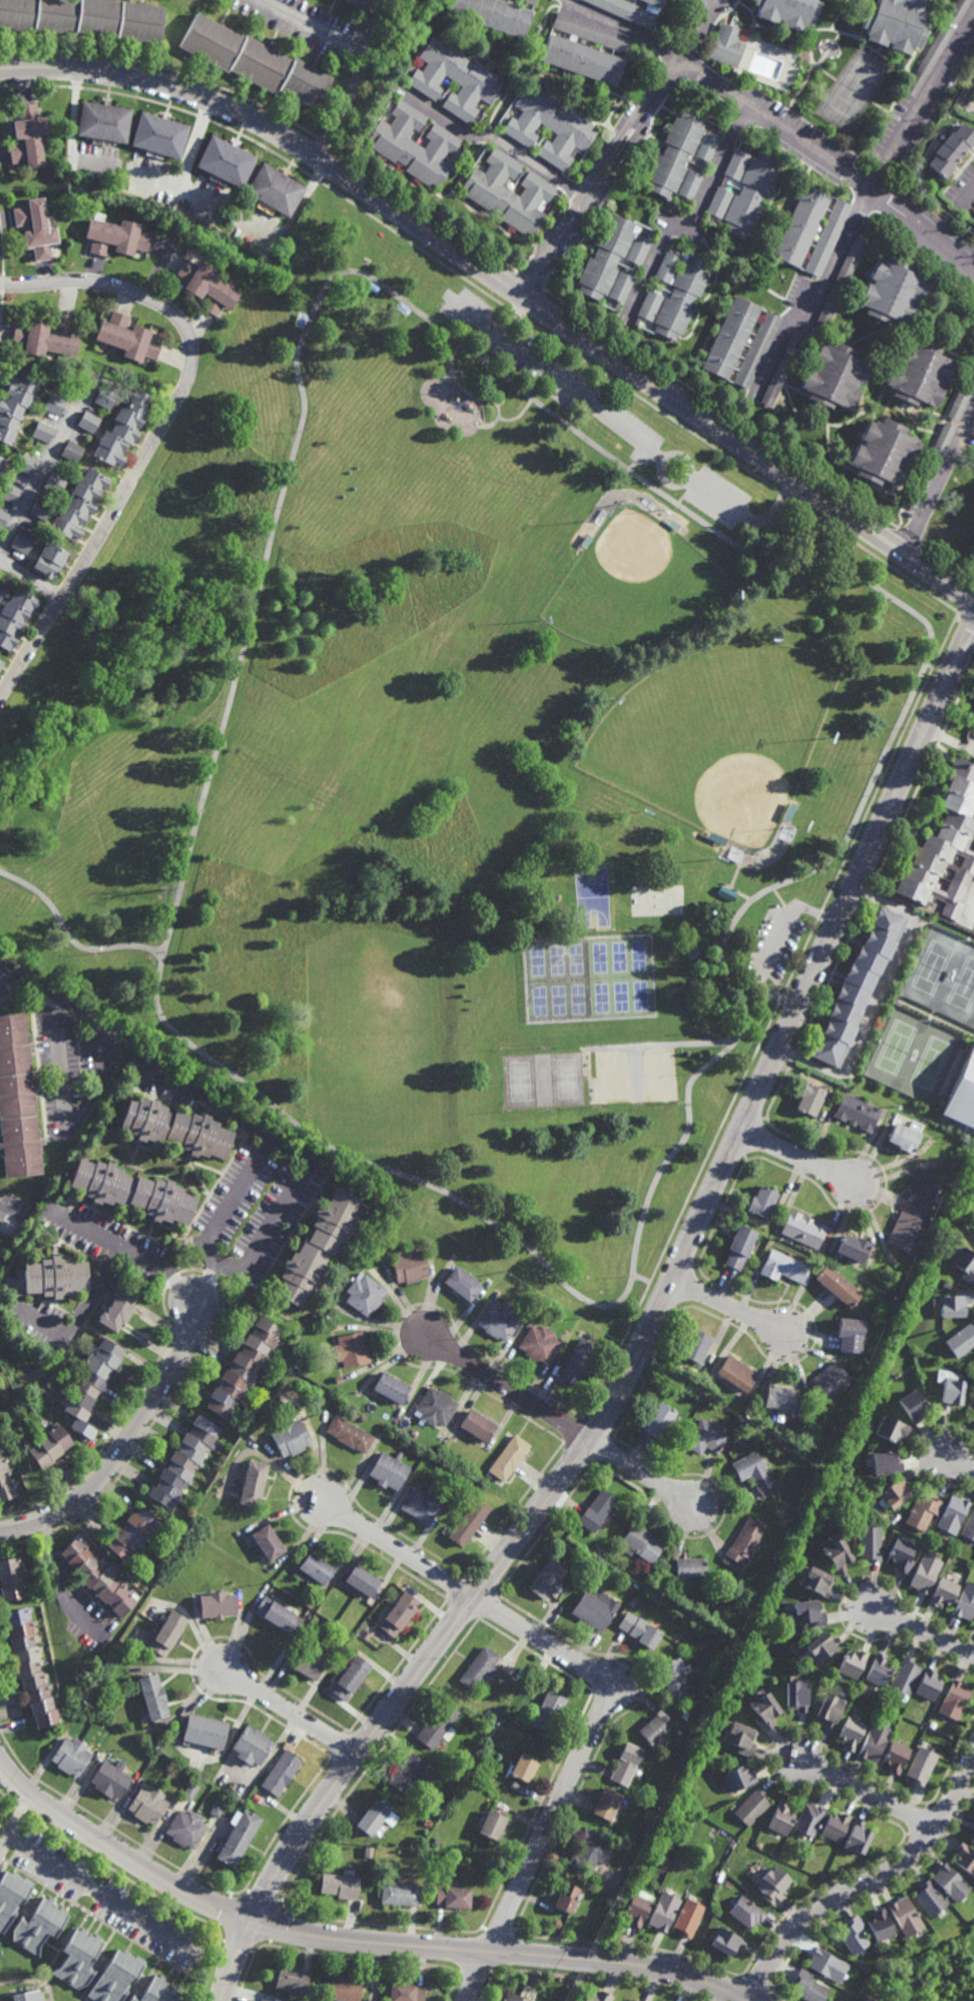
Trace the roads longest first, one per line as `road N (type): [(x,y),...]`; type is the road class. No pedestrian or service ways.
road 1 (residential): [(973,629),(604,1420),(290,1849),(222,2000)]
road 2 (tertiary): [(0,68),(77,69),(160,83),(268,127),(973,600)]
road 3 (residential): [(750,2000),(648,1965),(344,1938),(252,1920),(184,1890),(75,1823),(0,1758)]
road 4 (residential): [(0,699),(175,406),(193,358),(182,321),(135,292),(83,281),(0,283)]
road 5 (residential): [(474,1597),(605,1679),(608,1695),(467,2000)]
road 6 (residential): [(750,2000),(808,1914),(891,1871),(929,1838),(973,1757)]
road 7 (residential): [(0,1532),(69,1506),(95,1484),(181,1355),(200,1299)]
road 8 (residential): [(3,1834),(185,1946)]
road 9 (residential): [(425,1338),(591,1438)]
road 10 (residential): [(322,1500),(474,1597)]
road 11 (residential): [(224,1672),(356,1757)]
road 12 (residential): [(937,1827),(797,1756)]
road 13 (residential): [(740,1130),(857,1185)]
road 14 (residential): [(673,1278),(789,1334)]
road 15 (residential): [(591,1438),(694,1506)]

